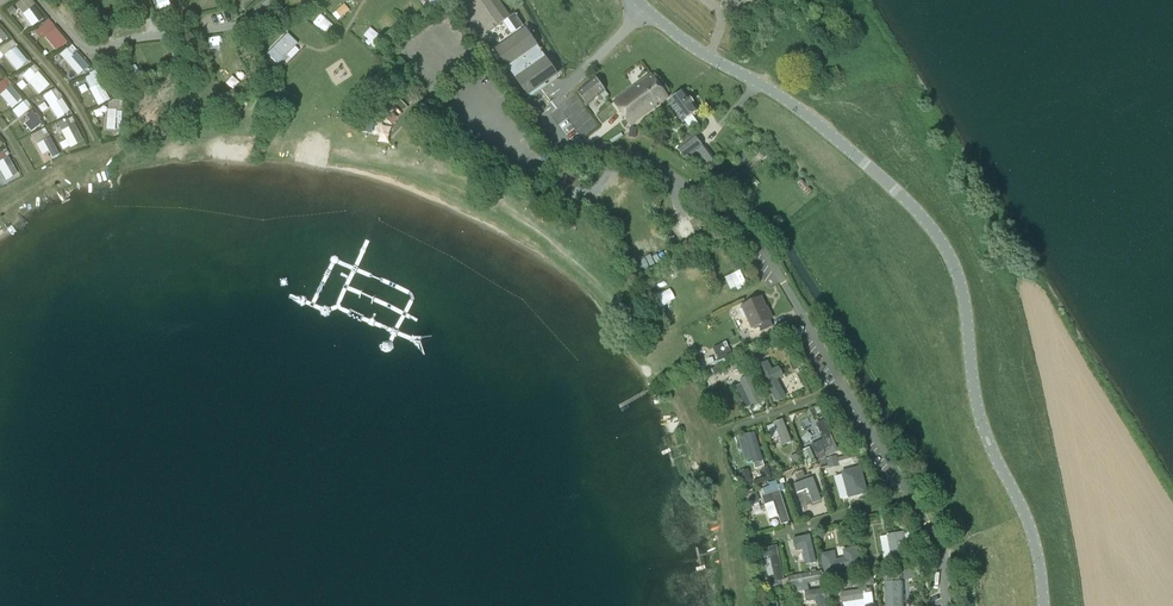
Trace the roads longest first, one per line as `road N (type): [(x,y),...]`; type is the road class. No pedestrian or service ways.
road 1 (tertiary): [(1043,605),(1034,535),(979,416),(947,246),(808,116),(707,57)]
road 2 (track): [(1076,605),(1067,528),(1018,433),(974,258),(901,158),(856,123),(789,103)]

